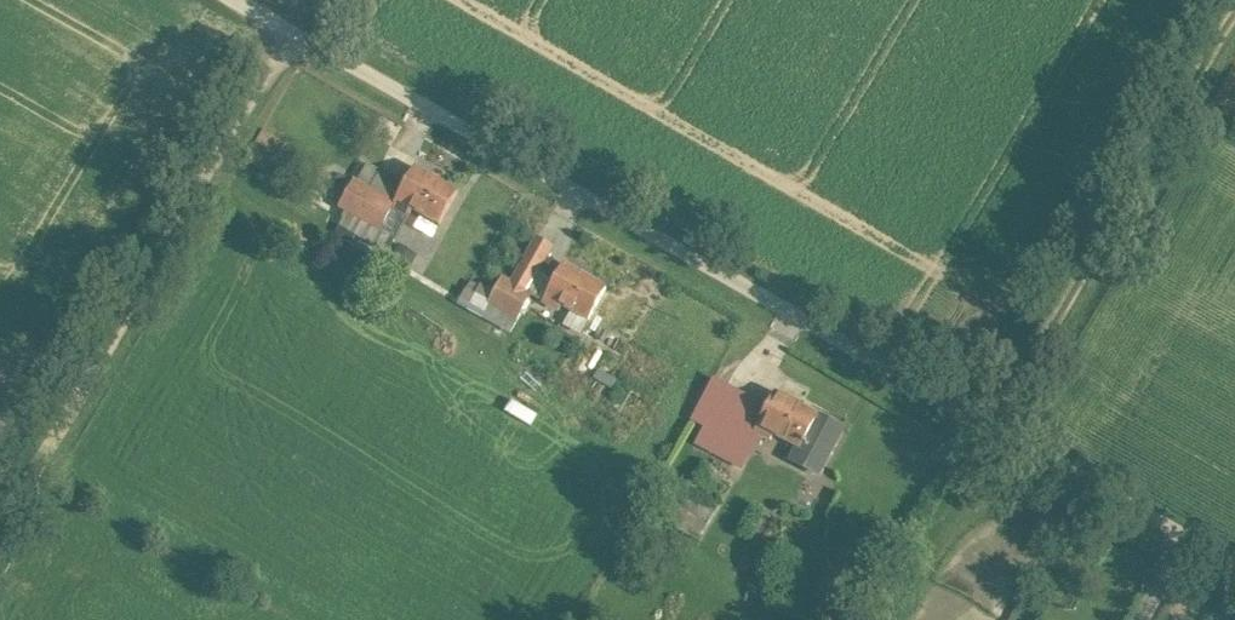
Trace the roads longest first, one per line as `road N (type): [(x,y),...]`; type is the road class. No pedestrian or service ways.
road 1 (track): [(1234,567),(232,0)]
road 2 (track): [(0,534),(291,33)]
road 3 (track): [(1234,18),(992,431)]

